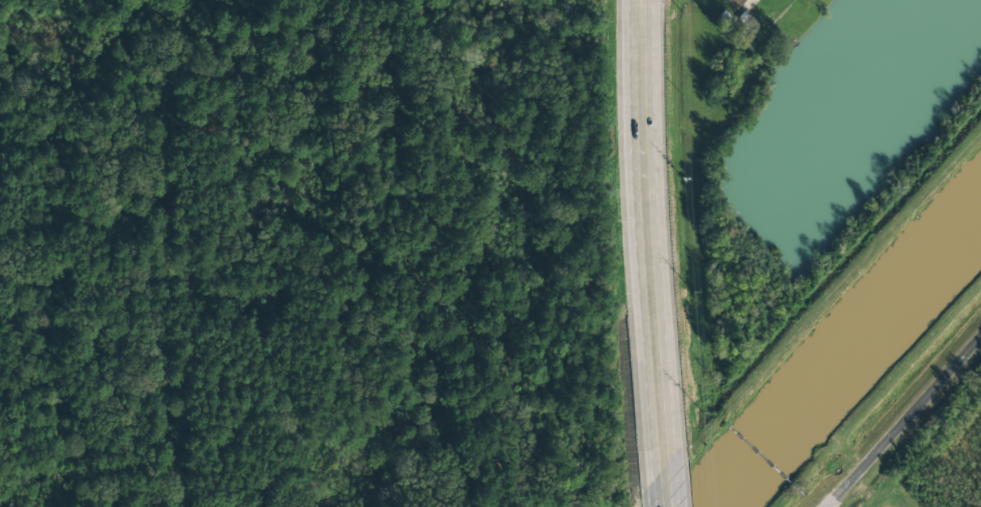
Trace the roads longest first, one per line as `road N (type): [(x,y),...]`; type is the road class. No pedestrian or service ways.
road 1 (secondary): [(632,0),(638,193),(665,483)]
road 2 (residential): [(830,506),(980,339)]

